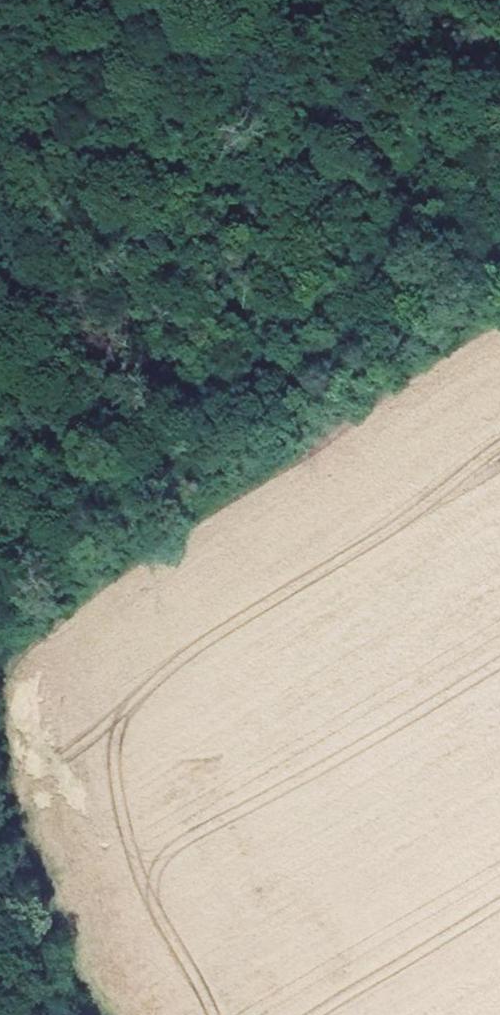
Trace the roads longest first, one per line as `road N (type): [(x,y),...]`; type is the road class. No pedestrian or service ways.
road 1 (track): [(6,0),(168,451),(0,547)]
road 2 (track): [(168,451),(499,240)]

